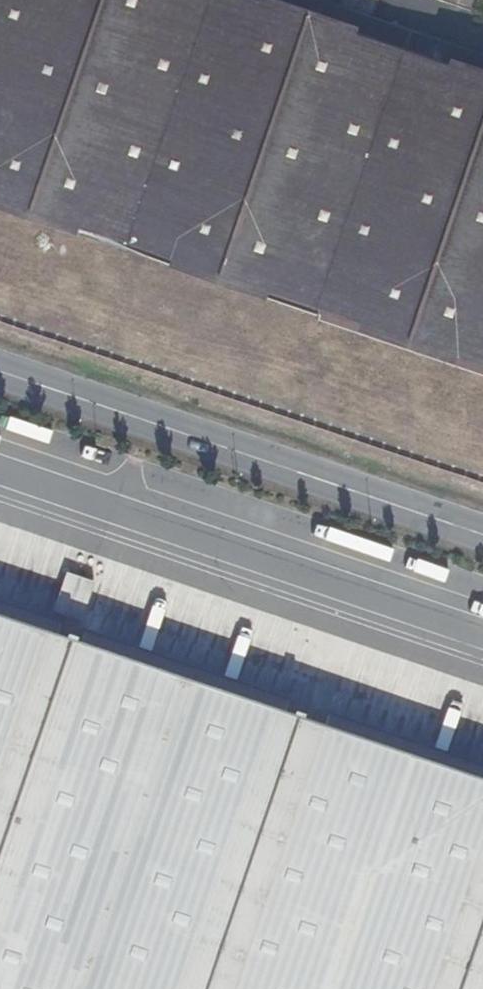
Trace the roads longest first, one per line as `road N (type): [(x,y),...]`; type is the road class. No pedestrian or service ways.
road 1 (unclassified): [(0,369),(482,538)]

